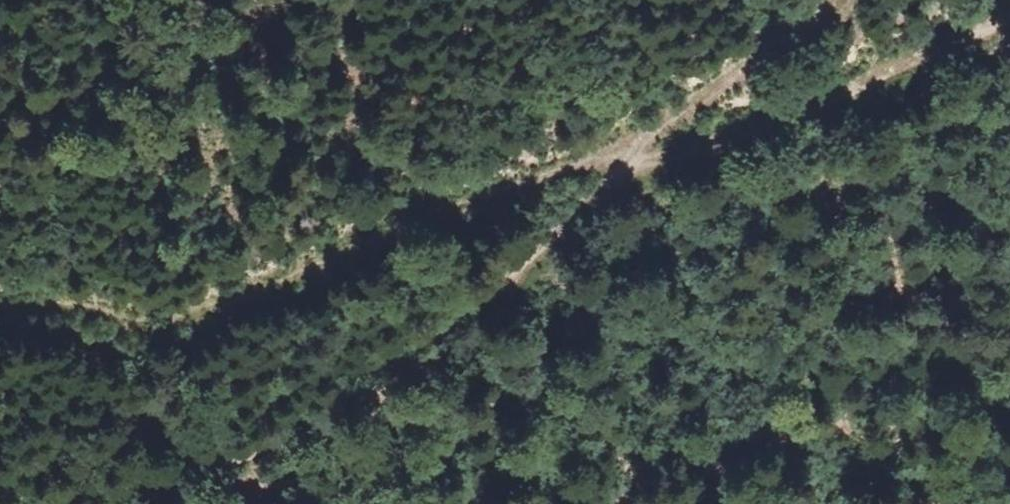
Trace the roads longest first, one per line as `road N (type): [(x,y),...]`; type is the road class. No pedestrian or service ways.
road 1 (track): [(643,157),(564,170),(432,211),(179,317),(81,303),(0,306)]
road 2 (track): [(110,503),(260,466),(389,391),(643,157)]
road 3 (track): [(643,157),(728,140),(1009,12)]
road 4 (track): [(816,0),(673,114),(643,157)]

